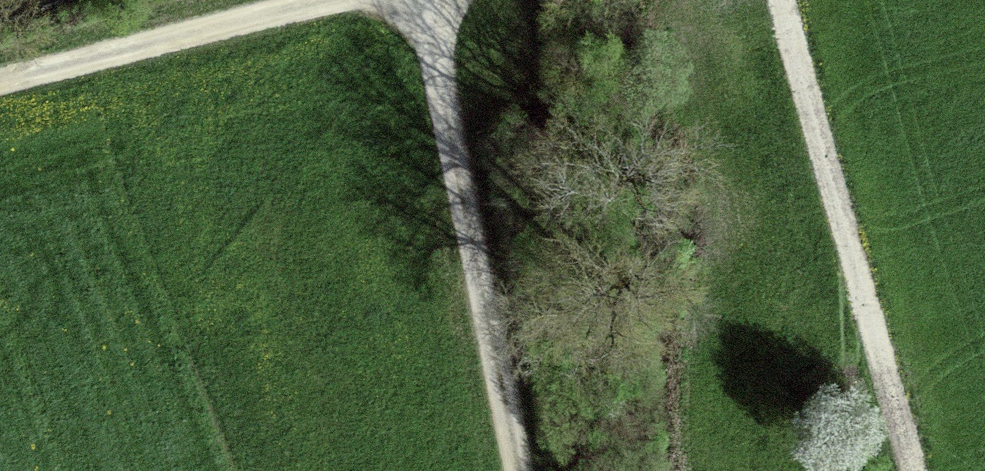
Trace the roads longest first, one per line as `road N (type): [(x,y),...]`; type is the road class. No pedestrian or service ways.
road 1 (track): [(789,0),(919,470)]
road 2 (track): [(427,0),(520,470)]
road 3 (track): [(0,81),(337,0)]

